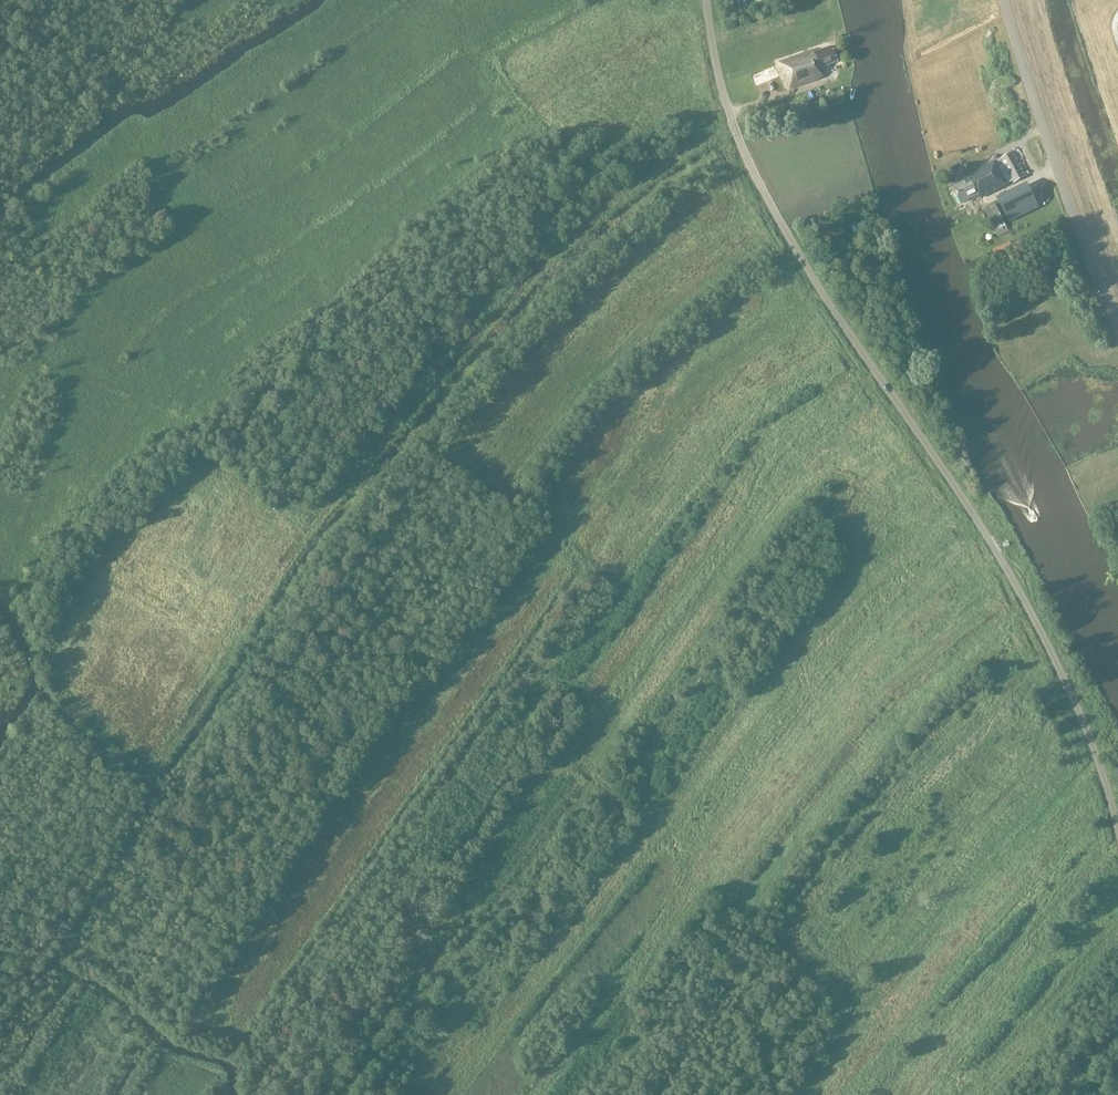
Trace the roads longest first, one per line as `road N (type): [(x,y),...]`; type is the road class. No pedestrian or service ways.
road 1 (unclassified): [(1117,827),(1080,714),(1013,580),(760,184),(723,94),(706,0)]
road 2 (tertiary): [(1117,323),(1004,0)]

